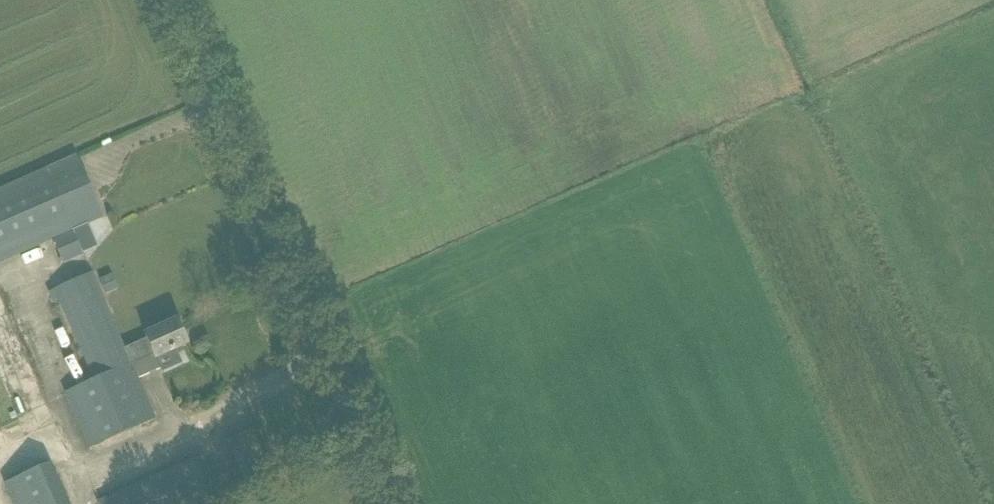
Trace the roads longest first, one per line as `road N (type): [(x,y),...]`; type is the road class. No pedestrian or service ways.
road 1 (unclassified): [(377,503),(160,0)]

